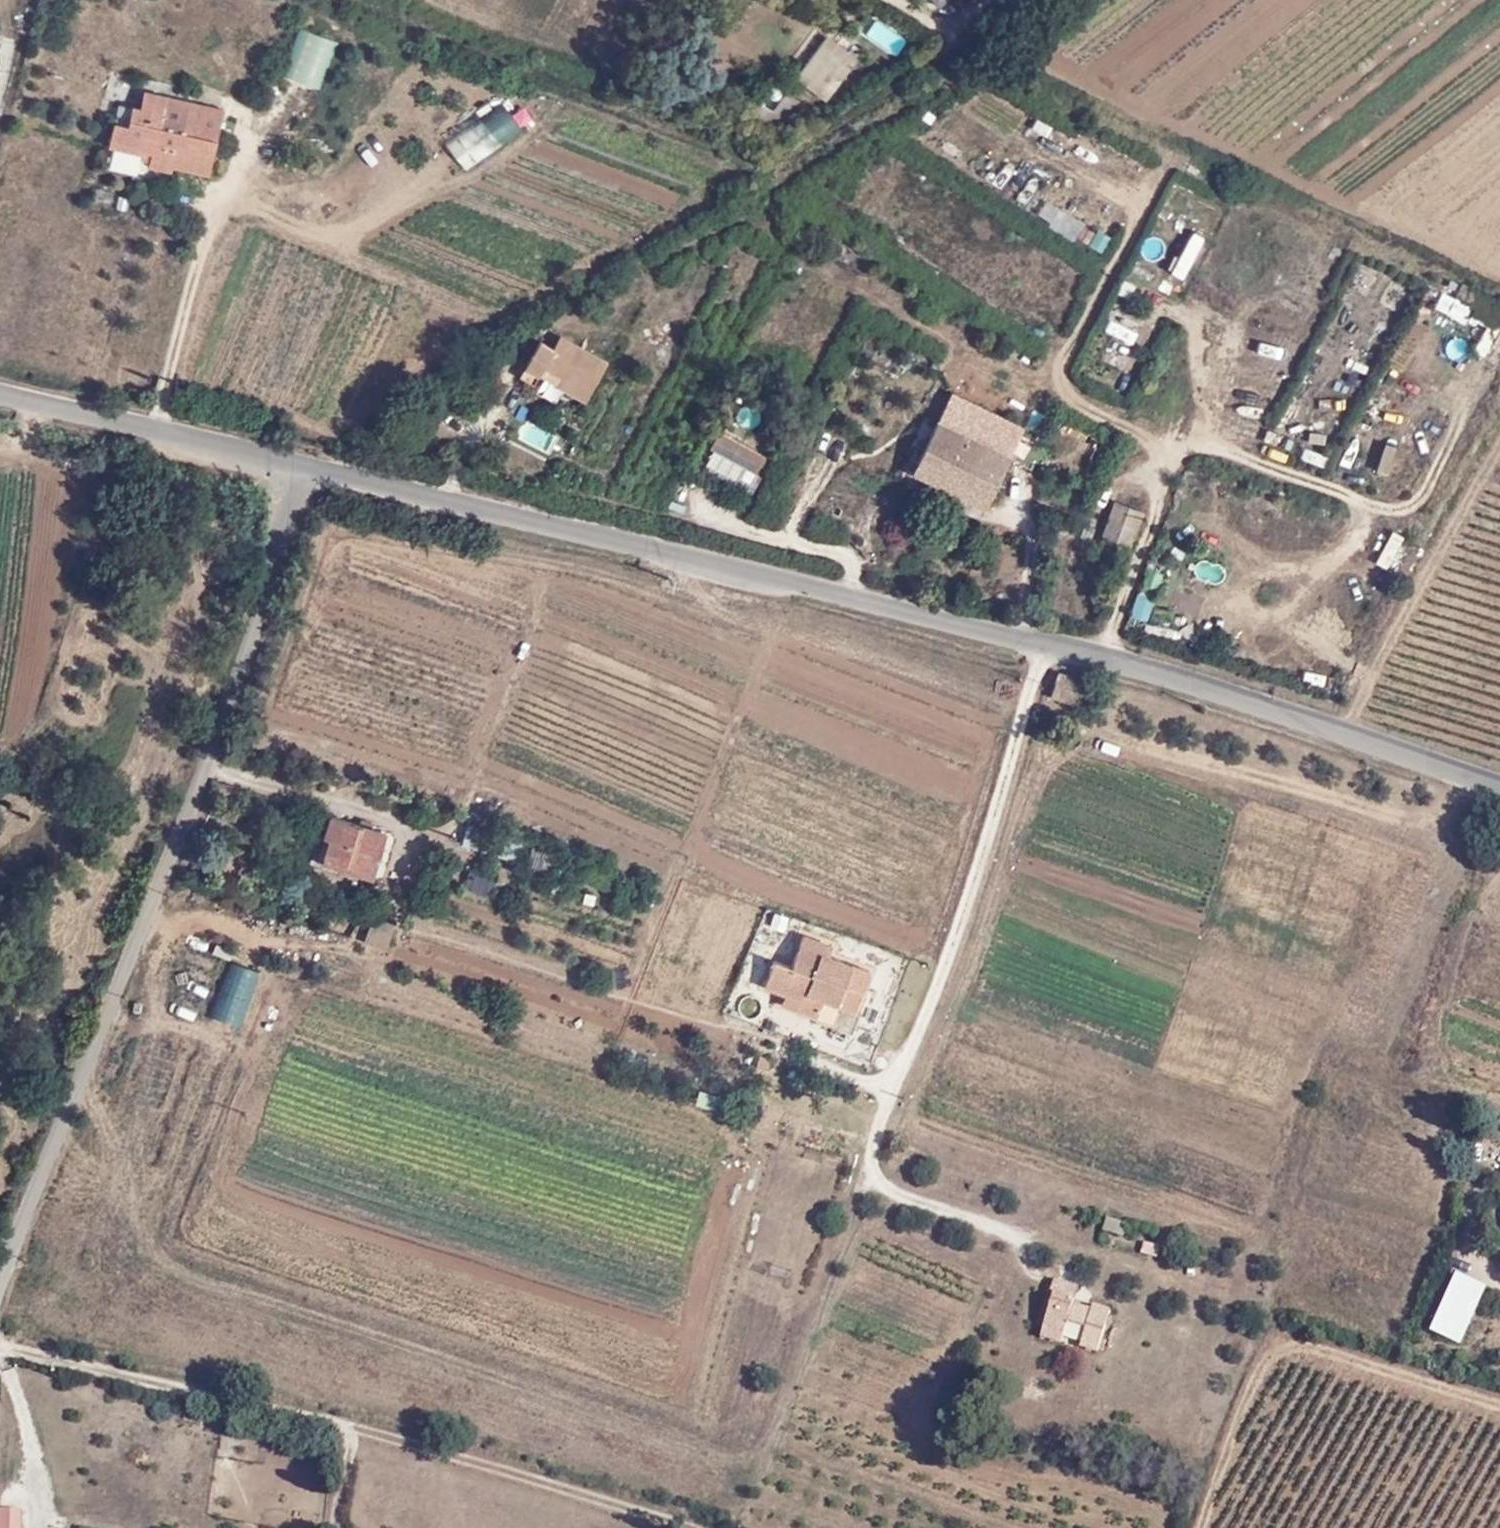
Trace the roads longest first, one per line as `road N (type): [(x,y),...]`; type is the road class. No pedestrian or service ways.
road 1 (unclassified): [(304,464),(1021,633),(1499,789)]
road 2 (track): [(754,1495),(644,1467),(354,1365),(142,1310),(100,1276),(102,1250),(200,993),(232,952),(276,948),(397,985)]
road 3 (track): [(734,1028),(629,995),(643,946),(721,794),(770,636),(1001,726),(933,955),(716,875)]
road 4 (unclassified): [(0,1290),(200,776),(304,464)]
road 5 (track): [(770,636),(749,621),(545,561),(485,695),(504,724),(534,743),(522,783),(537,802),(682,862)]
road 6 (track): [(874,1146),(773,1119),(725,1061),(675,1072),(397,985),(363,996),(283,970),(256,977)]
road 7 (track): [(172,1259),(679,1426),(704,1430),(727,1412),(735,1359)]
road 8 (track): [(256,977),(261,1005),(172,1259),(154,1236),(149,1202),(230,1006),(247,983)]
road 9 (track): [(545,561),(397,556),(353,575),(324,609),(303,655),(304,674),(370,691),(471,705),(485,695)]
road 10 (track): [(1499,1109),(1373,1069),(1330,1081),(1295,1234),(1301,1303)]
road 11 (track): [(871,1168),(742,1527)]
road 12 (track): [(695,1527),(345,1424)]
road 13 (unclassified): [(0,393),(304,464)]
road 14 (track): [(629,995),(428,933),(409,989)]
road 15 (track): [(1062,359),(1135,227),(1135,205),(1094,179)]

